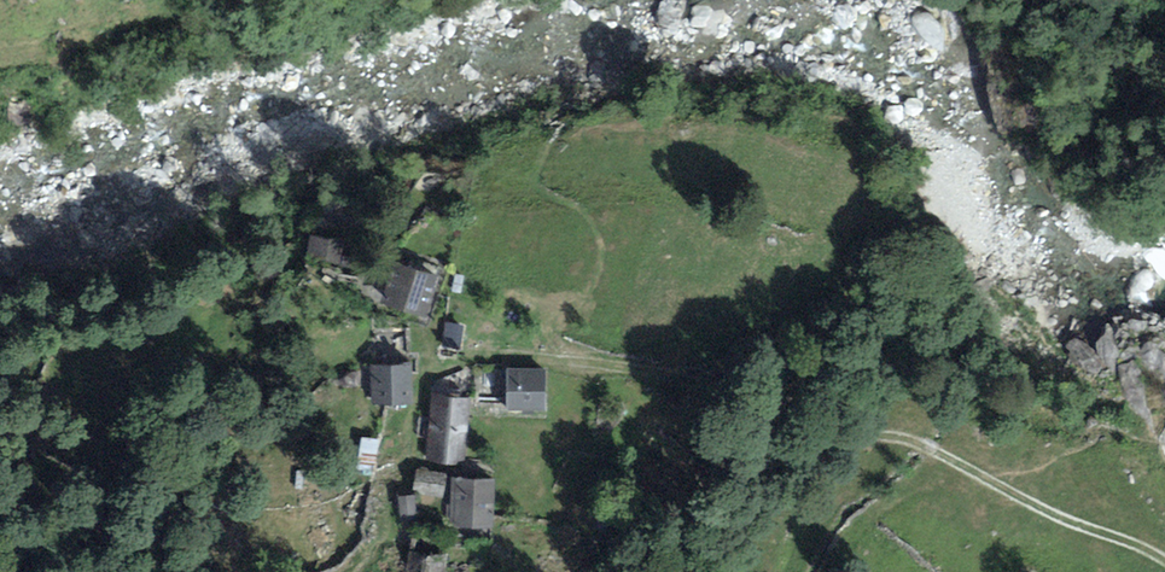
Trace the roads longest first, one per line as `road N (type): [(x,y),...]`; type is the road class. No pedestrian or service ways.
road 1 (track): [(975,472),(899,438),(615,367),(501,353),(430,377),(421,403)]
road 2 (track): [(1164,557),(975,472)]

